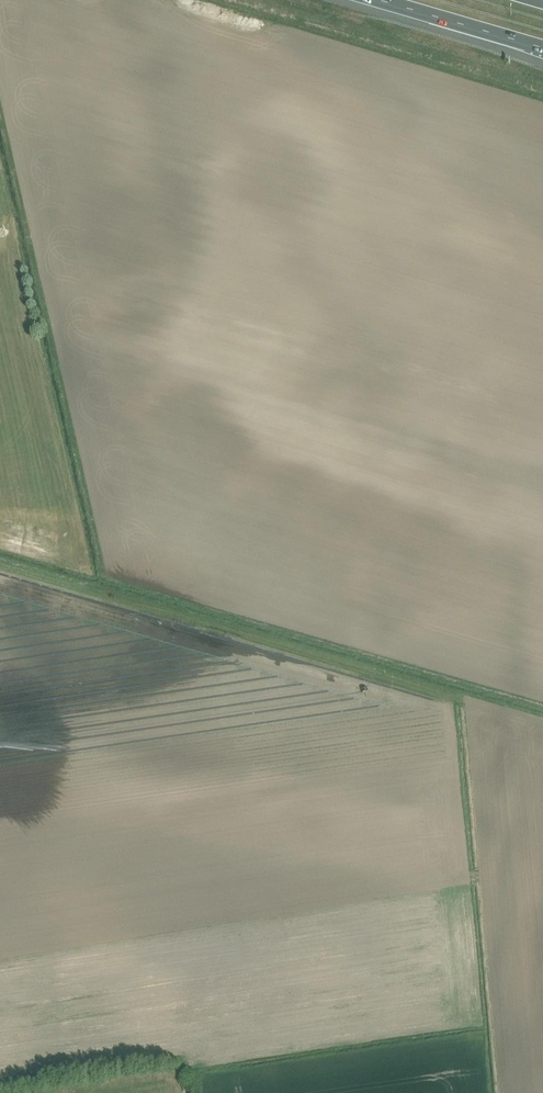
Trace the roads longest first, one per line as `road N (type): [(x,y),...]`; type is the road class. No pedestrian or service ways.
road 1 (motorway): [(379,0),(542,47)]

